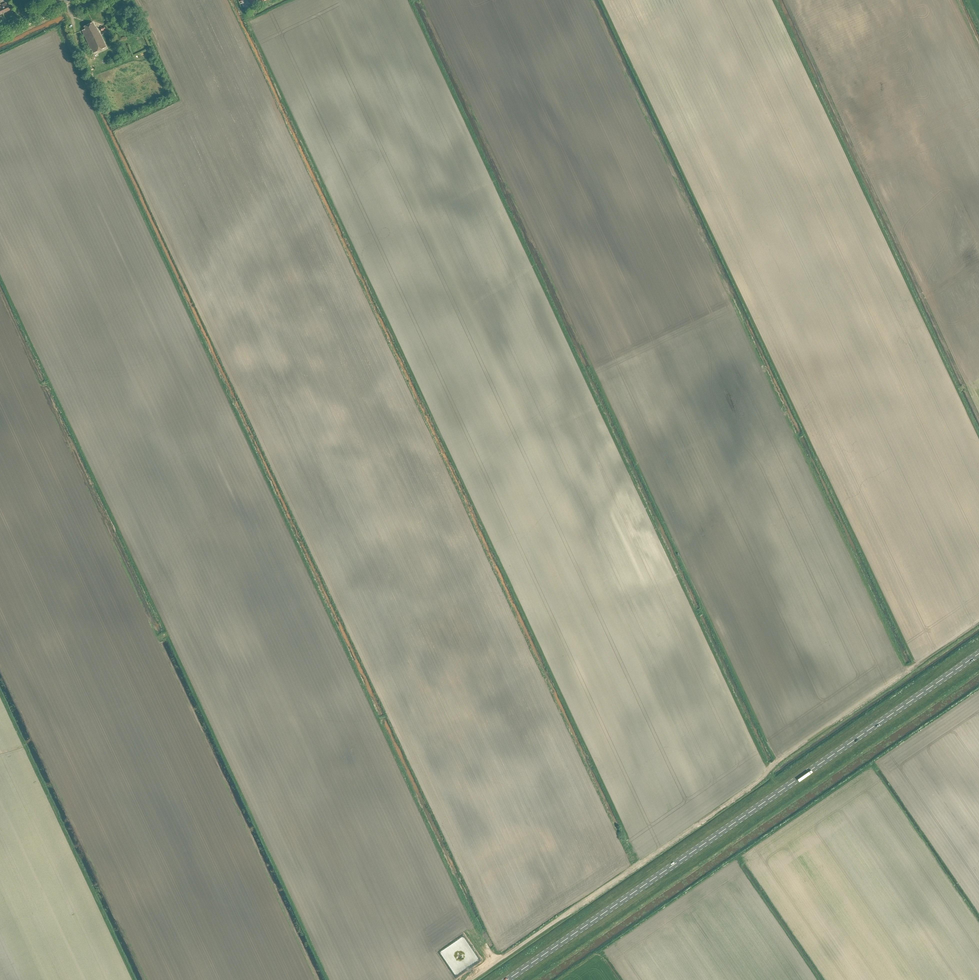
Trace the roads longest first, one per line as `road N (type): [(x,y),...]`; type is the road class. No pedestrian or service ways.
road 1 (primary): [(507,979),(978,654)]

